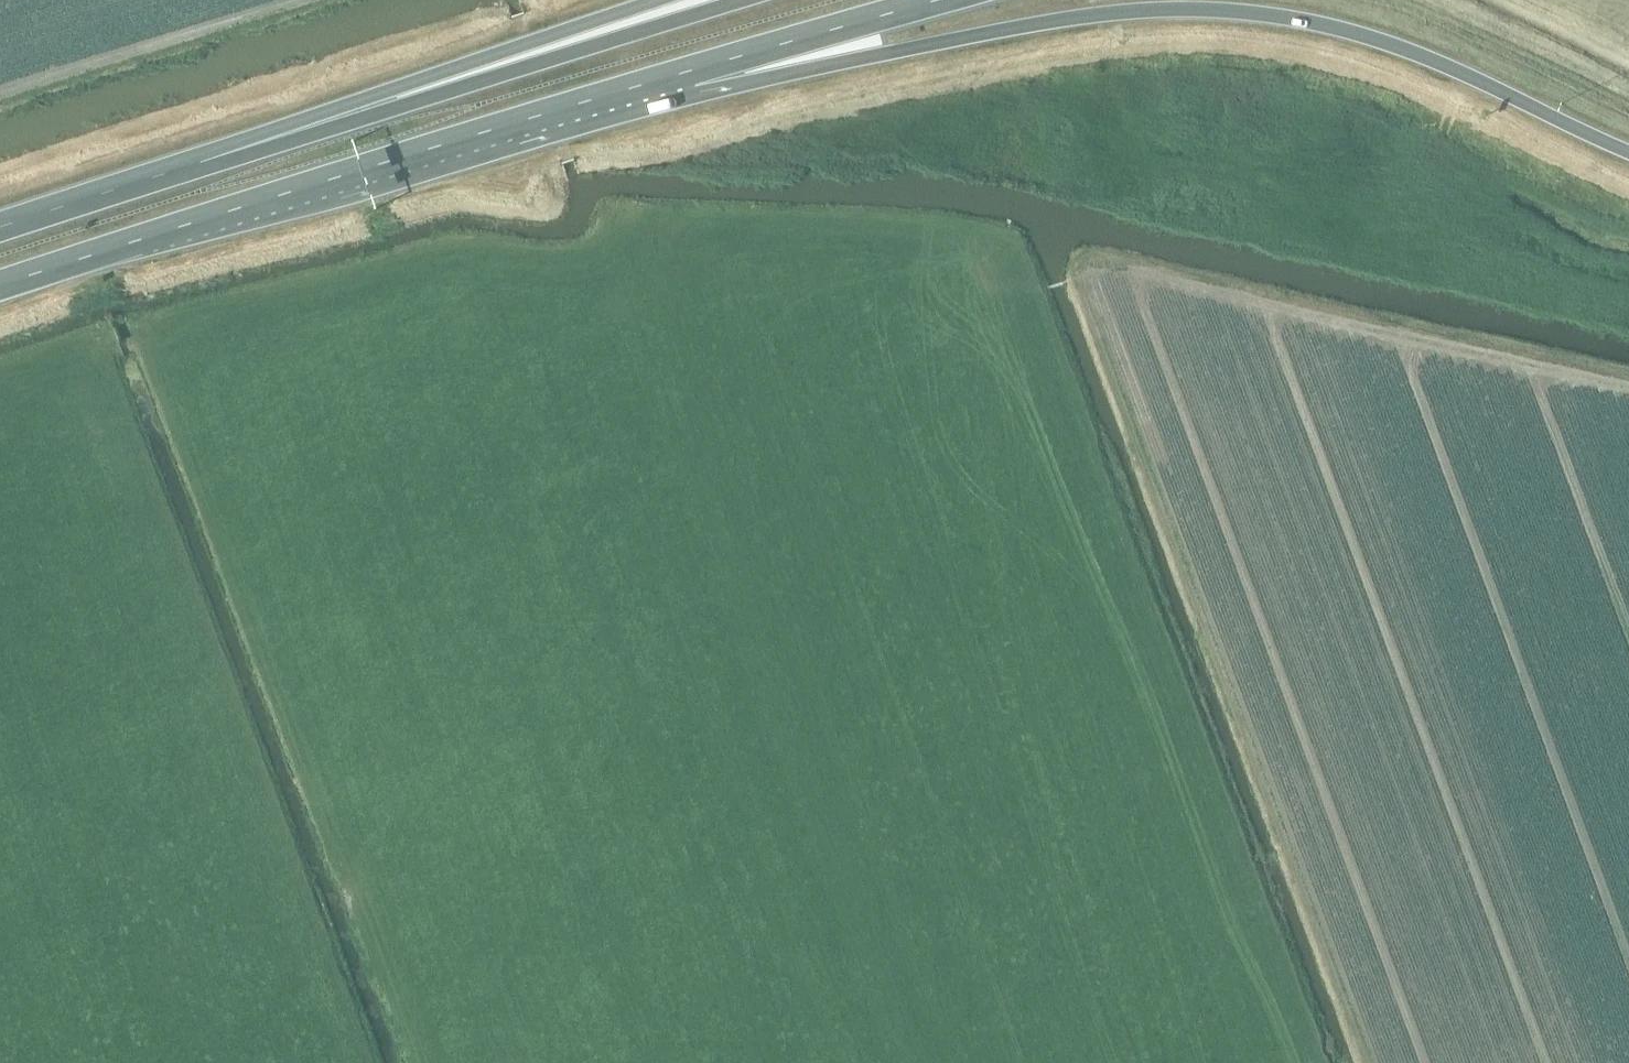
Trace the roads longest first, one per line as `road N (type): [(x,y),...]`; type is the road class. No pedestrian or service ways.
road 1 (trunk): [(645,88),(1085,15),(1229,10),(1312,19),(1389,40),(1628,148)]
road 2 (trunk): [(0,285),(645,88)]
road 3 (trunk): [(744,0),(202,162)]
road 4 (trunk): [(663,0),(202,162)]
road 5 (trunk): [(645,88),(937,0)]
road 6 (trunk): [(202,162),(0,228)]

